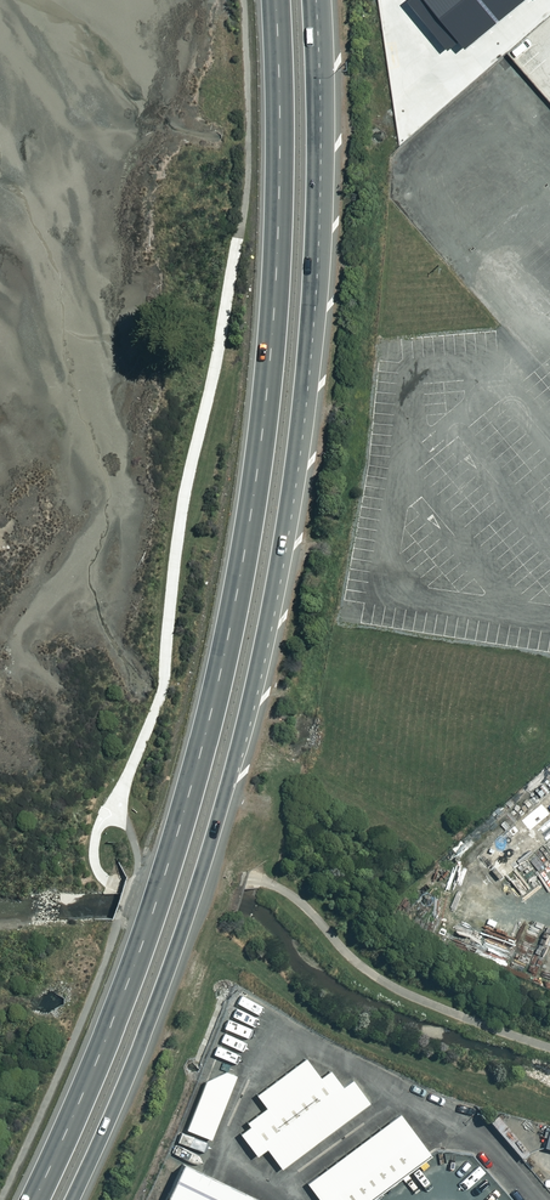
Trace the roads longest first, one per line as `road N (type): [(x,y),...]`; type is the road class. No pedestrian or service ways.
road 1 (trunk): [(31,1199),(139,952),(194,774),(230,615),(276,253),(274,0)]
road 2 (trunk): [(313,0),(306,319),(257,667),(167,974),(70,1199)]

